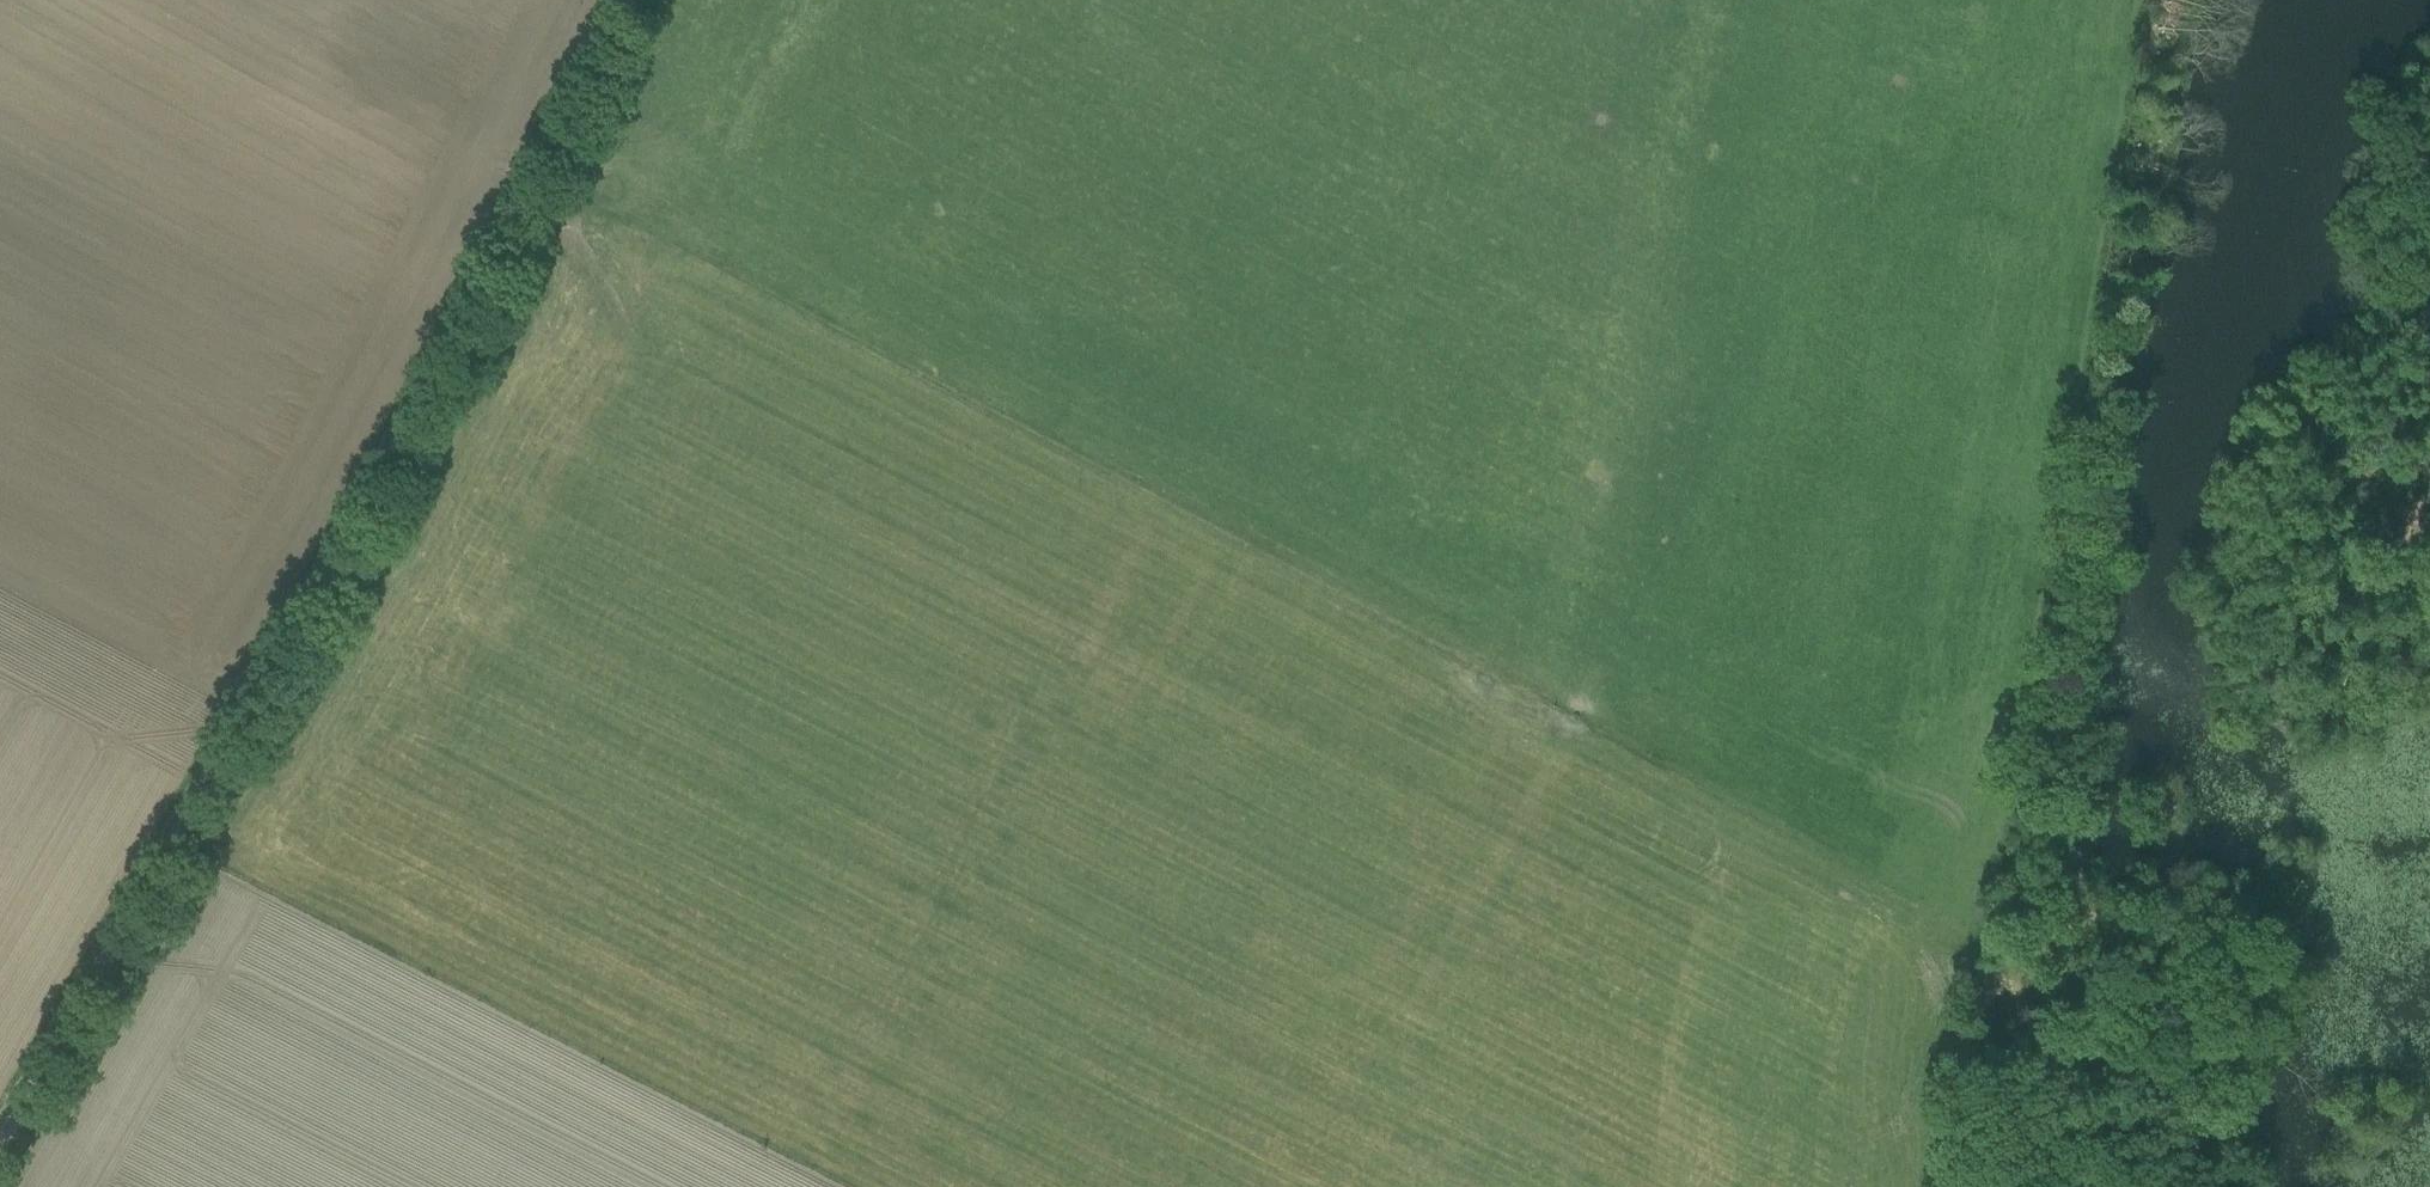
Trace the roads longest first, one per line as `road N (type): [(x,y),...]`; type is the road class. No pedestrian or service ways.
road 1 (unclassified): [(0,1145),(401,439),(626,0)]
road 2 (track): [(2188,0),(2046,899),(2017,936),(2002,1030),(2009,1086),(1998,1186)]

